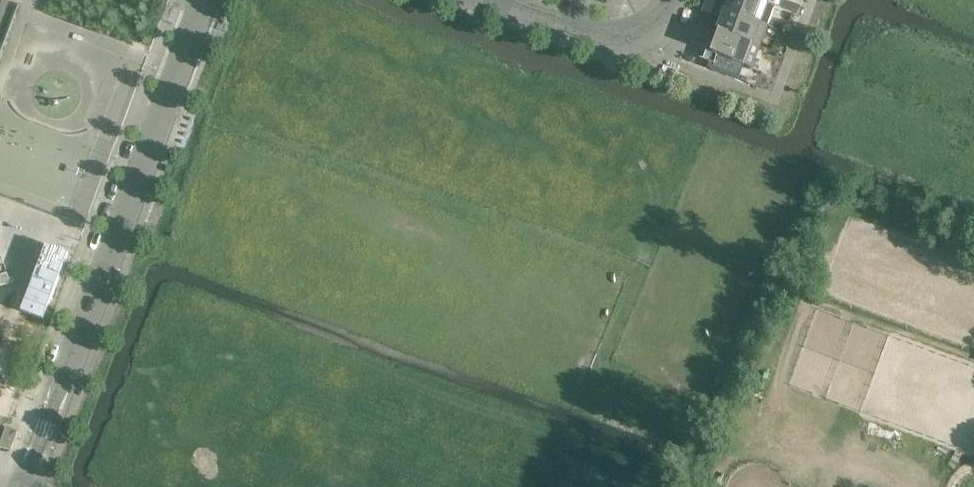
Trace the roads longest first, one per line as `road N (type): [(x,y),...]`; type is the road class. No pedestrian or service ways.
road 1 (tertiary): [(21,486),(203,0)]
road 2 (tertiary): [(489,0),(622,38),(644,29),(664,0)]

